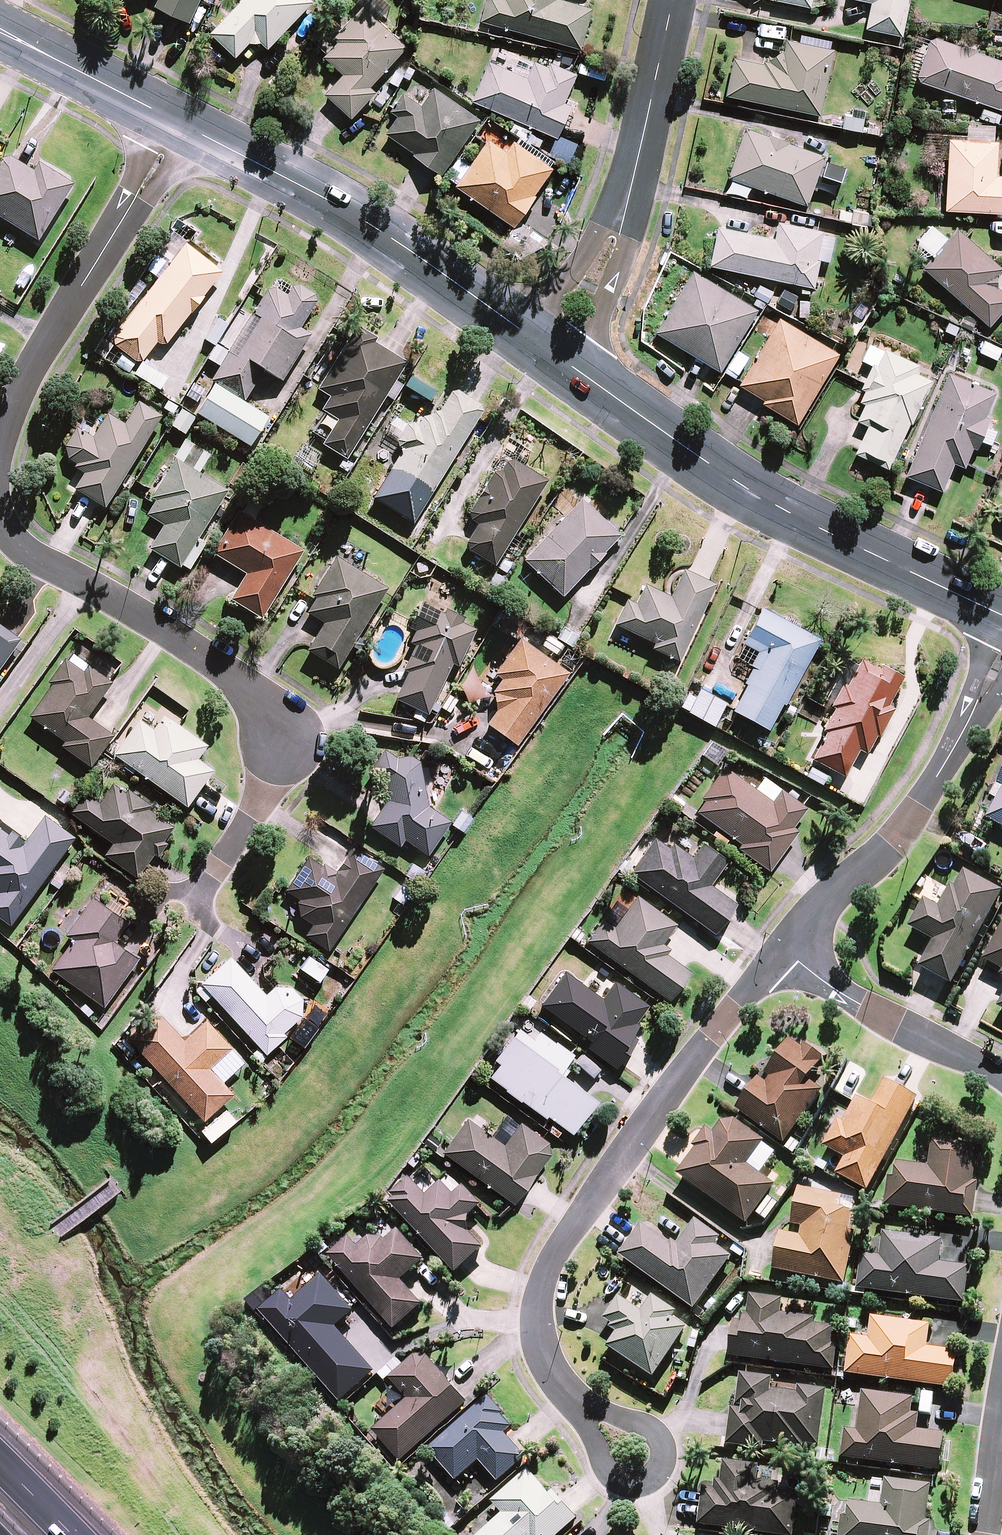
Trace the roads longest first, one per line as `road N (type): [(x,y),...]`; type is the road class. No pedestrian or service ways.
road 1 (residential): [(578,1405),(554,1370),(541,1295),(579,1218),(786,950)]
road 2 (tertiary): [(1001,616),(771,504),(550,350)]
road 3 (tertiary): [(550,350),(382,232),(180,124)]
road 4 (residential): [(0,463),(37,365),(180,124)]
road 5 (residential): [(283,743),(275,713),(250,687),(45,562),(18,541),(0,510)]
road 6 (tertiary): [(550,350),(616,239),(672,0)]
road 7 (residential): [(786,950),(910,827),(1001,652)]
road 8 (residential): [(1001,1075),(834,989),(786,950)]
road 9 (tertiary): [(180,124),(0,33)]
road 10 (residential): [(191,917),(279,772),(283,743)]
road 11 (residential): [(665,1451),(651,1484),(629,1485),(608,1472),(578,1405)]

